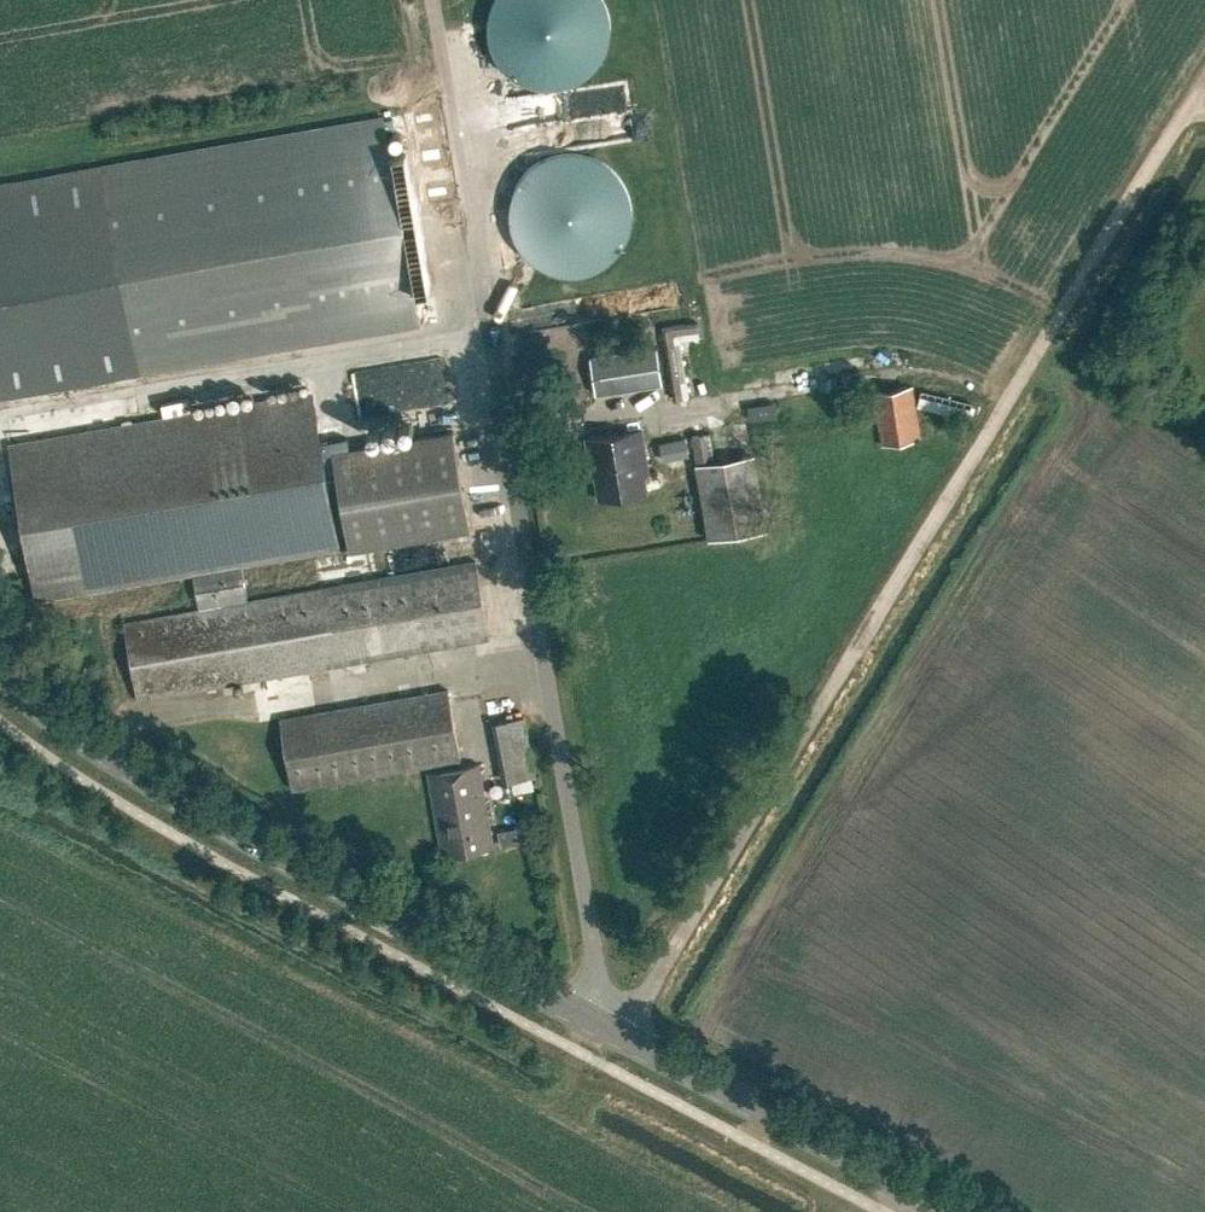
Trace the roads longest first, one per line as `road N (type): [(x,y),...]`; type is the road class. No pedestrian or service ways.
road 1 (unclassified): [(611,1029),(651,985),(1204,82)]
road 2 (unclassified): [(611,1029),(435,0)]
road 3 (secondary): [(611,1029),(130,766),(0,669)]
road 4 (secondary): [(960,1211),(611,1029)]

